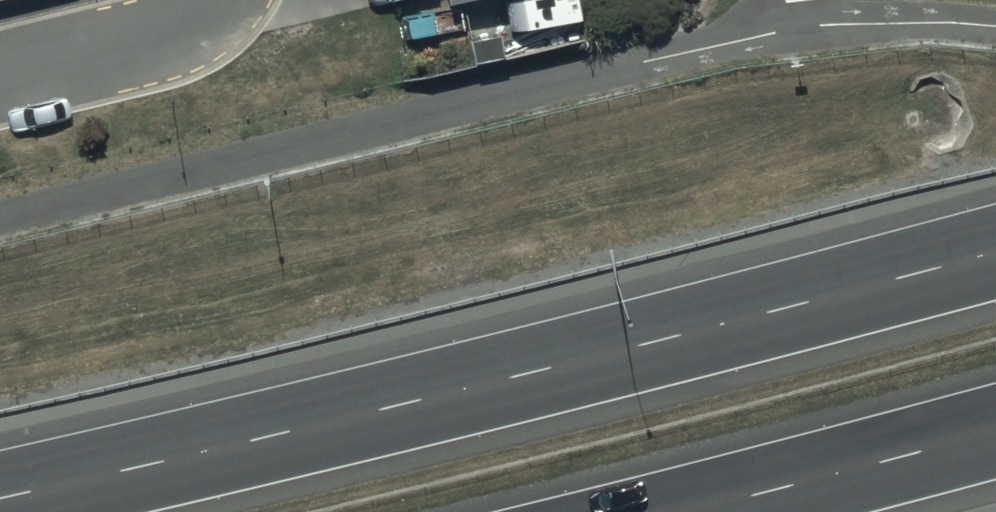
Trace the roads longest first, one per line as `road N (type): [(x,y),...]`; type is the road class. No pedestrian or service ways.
road 1 (motorway): [(0,498),(536,371),(995,251)]
road 2 (motorway): [(995,431),(684,511)]
road 3 (residential): [(0,75),(180,31),(219,0)]

